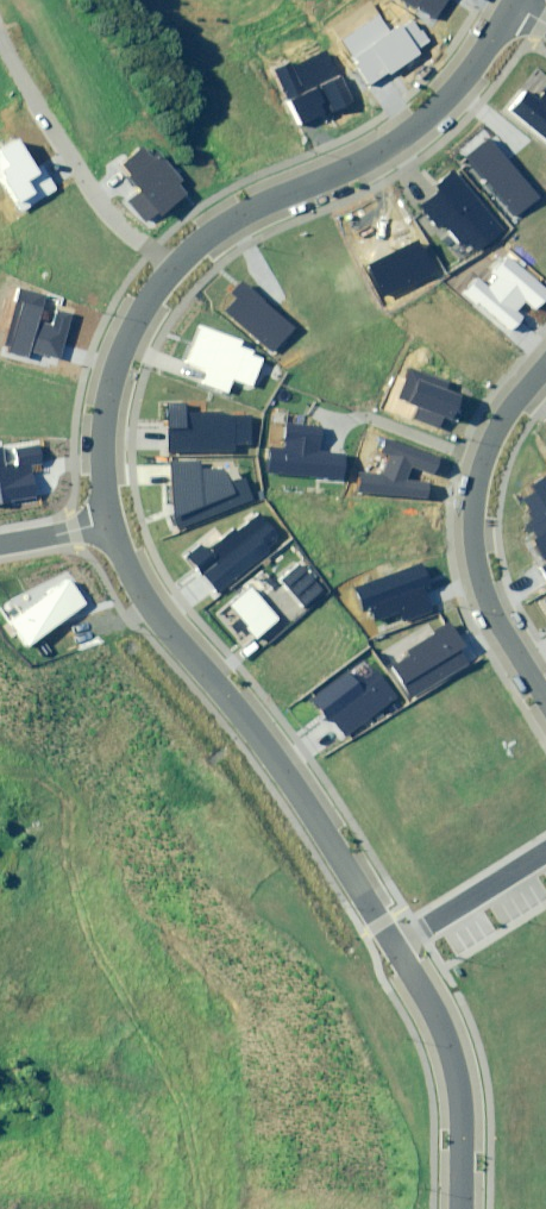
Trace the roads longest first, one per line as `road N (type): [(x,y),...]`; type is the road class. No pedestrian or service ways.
road 1 (residential): [(114,534),(397,942),(434,1009),(462,1114),(460,1208)]
road 2 (residential): [(522,5),(398,131),(169,258)]
road 3 (residential): [(545,364),(512,403),(481,479),(477,537),(480,569),(505,631),(545,697)]
road 4 (residential): [(169,258),(108,366),(96,453),(114,534)]
road 5 (residential): [(0,31),(100,205),(169,258)]
road 6 (unknown): [(545,844),(397,942)]

